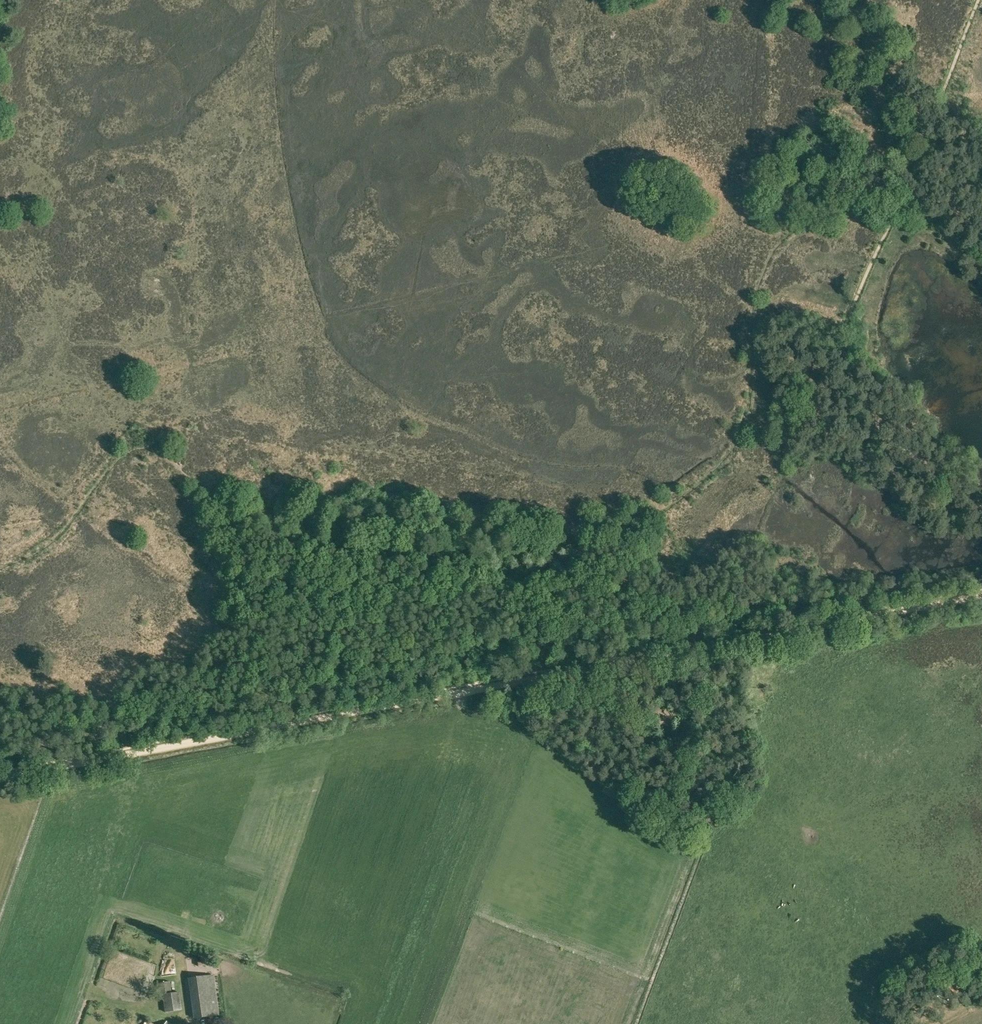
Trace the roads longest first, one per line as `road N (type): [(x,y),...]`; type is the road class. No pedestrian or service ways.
road 1 (track): [(981,595),(0,778)]

